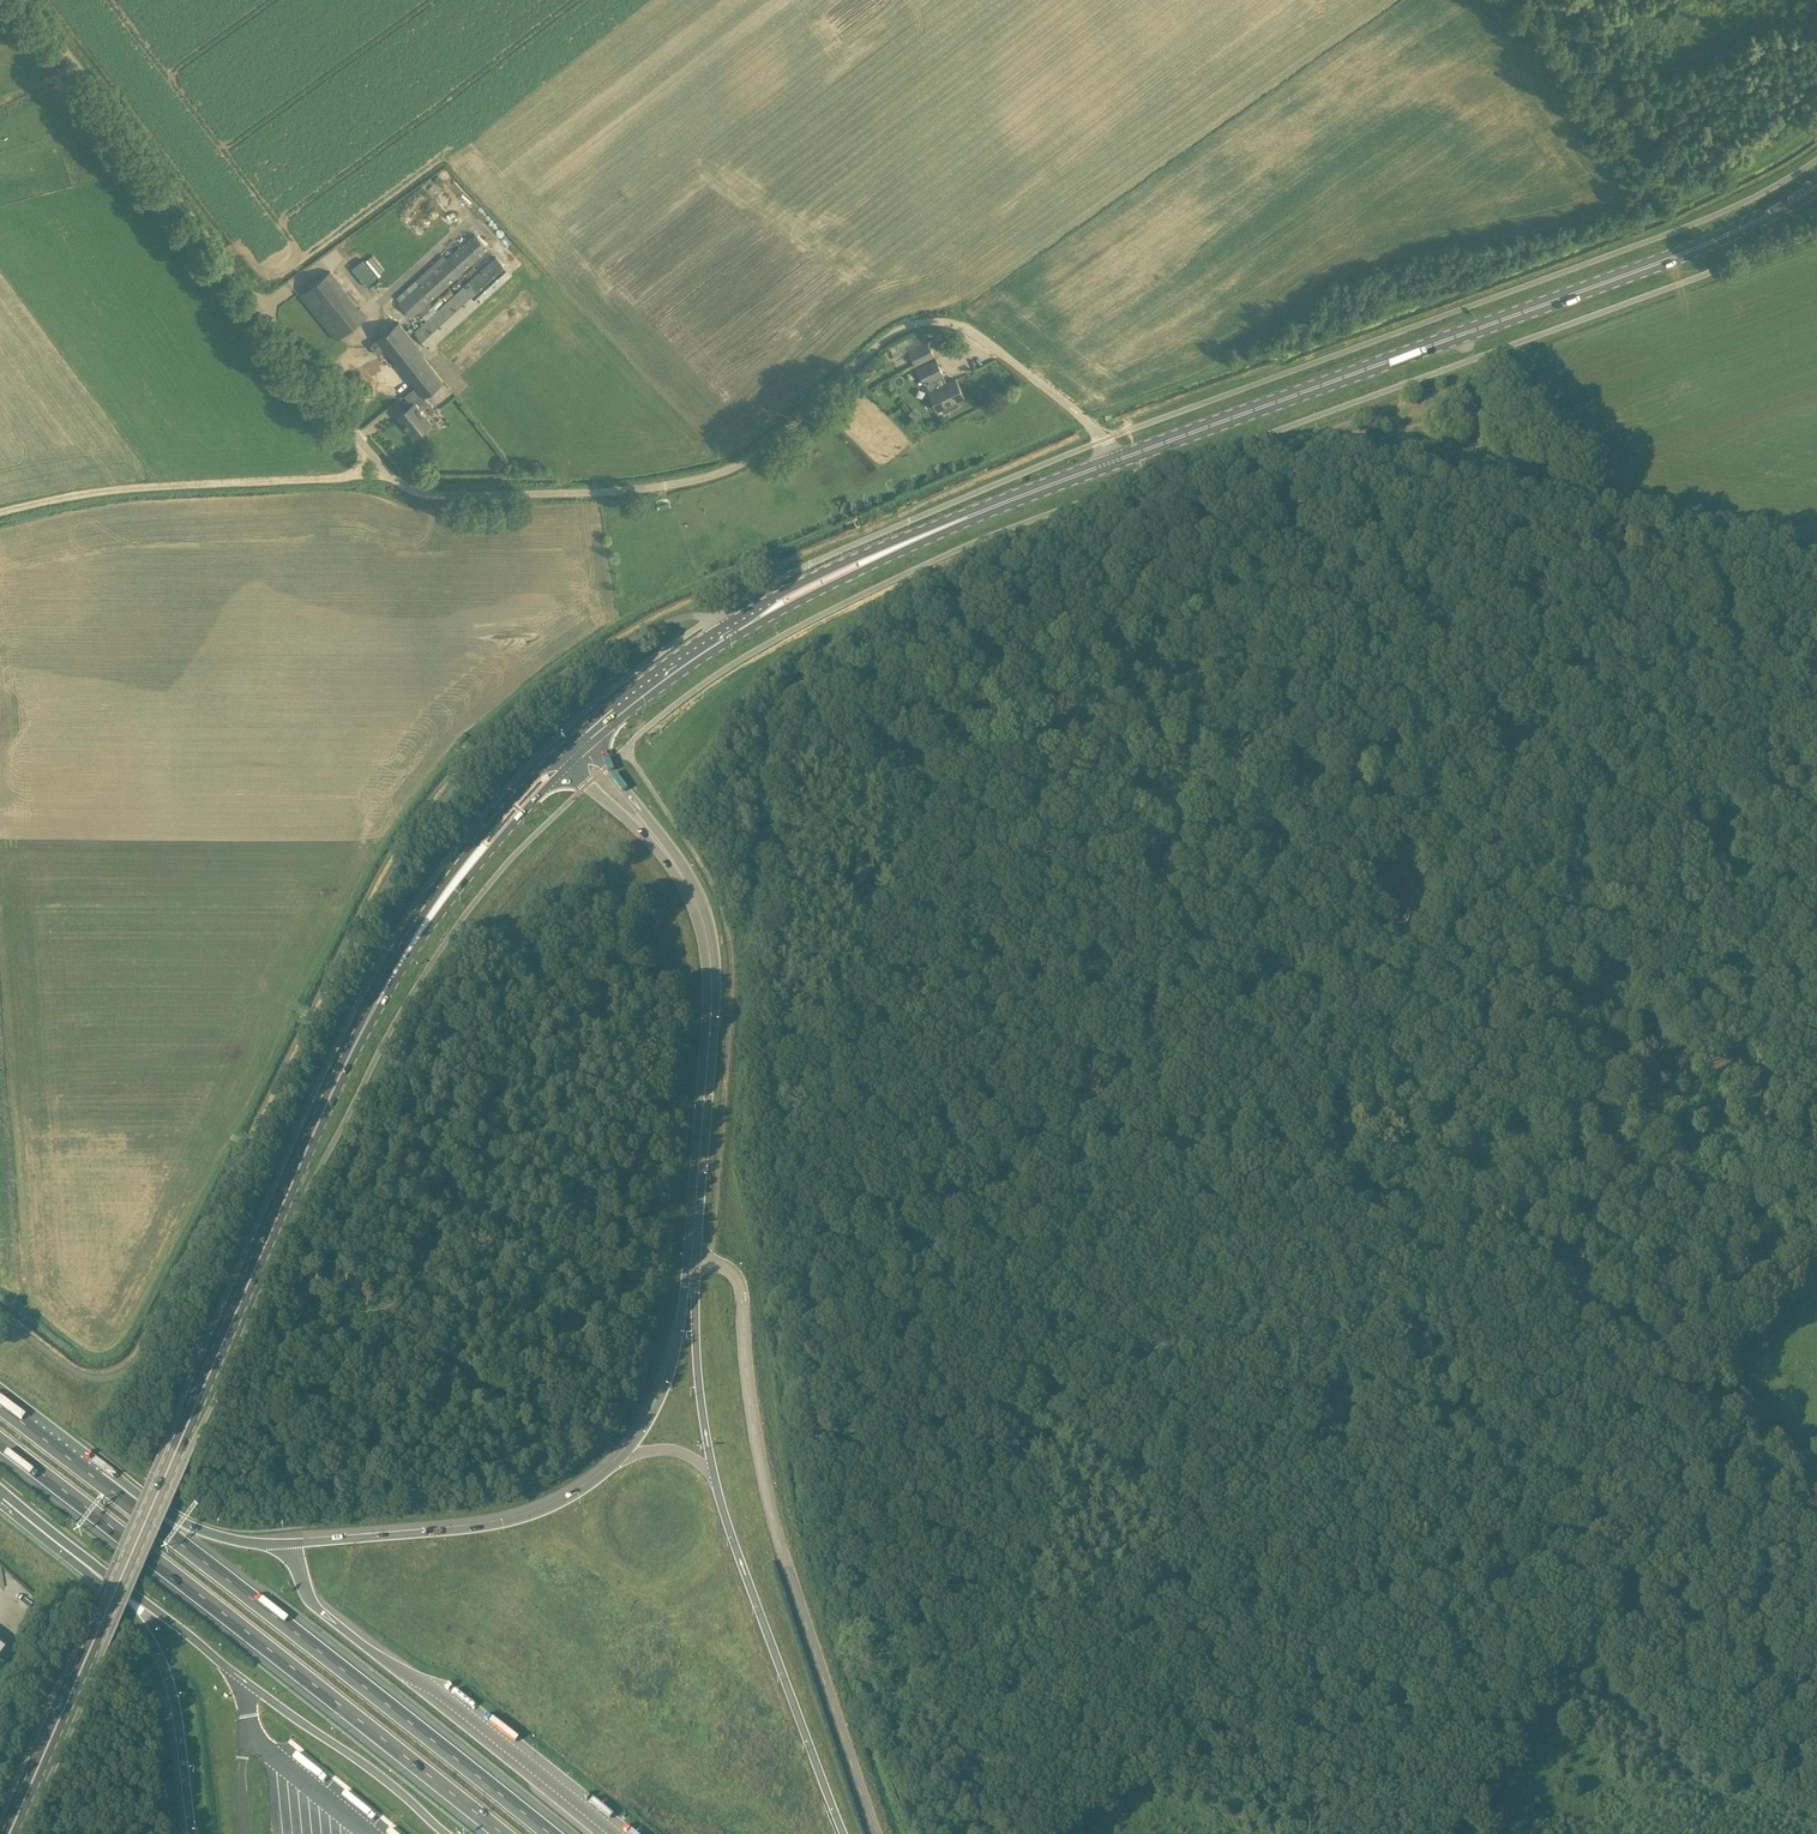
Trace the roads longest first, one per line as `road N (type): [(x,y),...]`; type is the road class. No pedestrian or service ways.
road 1 (unclassified): [(1114,461),(1081,417),(979,337),(922,322),(884,340),(769,445),(731,469),(634,490),(428,497),(389,475),(25,0)]
road 2 (primary): [(12,1833),(380,998)]
road 3 (primary): [(1114,461),(1670,258),(1816,185)]
road 4 (motorway): [(0,1442),(502,1833)]
road 5 (motorway): [(549,1833),(137,1511)]
road 6 (motorway): [(612,1467),(550,1508),(461,1530),(251,1543),(137,1511)]
road 7 (primary): [(985,510),(779,595),(567,745)]
road 8 (primary): [(589,746),(746,631),(985,510)]
road 9 (motorway): [(684,877),(710,979),(690,1275)]
road 10 (track): [(389,475),(118,489),(0,512)]
road 11 (motorway): [(844,1833),(714,1477)]
road 12 (primary): [(567,745),(435,895),(380,998)]
road 13 (primary): [(380,998),(475,869),(567,767)]
road 14 (motorway): [(106,1573),(149,1636),(173,1693),(192,1833)]
road 15 (motorway): [(241,1679),(376,1773),(445,1833)]
road 16 (motorway): [(690,1275),(667,1386),(645,1429),(612,1467)]
road 17 (motorway): [(714,1477),(690,1275)]
road 18 (motorway): [(137,1511),(0,1406)]
road 19 (motorway): [(106,1573),(241,1679)]
road 20 (motorway): [(684,877),(589,746)]
road 21 (motorway): [(567,767),(684,877)]
road 22 (primary): [(985,510),(1114,461)]
road 23 (motorway): [(0,1489),(106,1573)]

